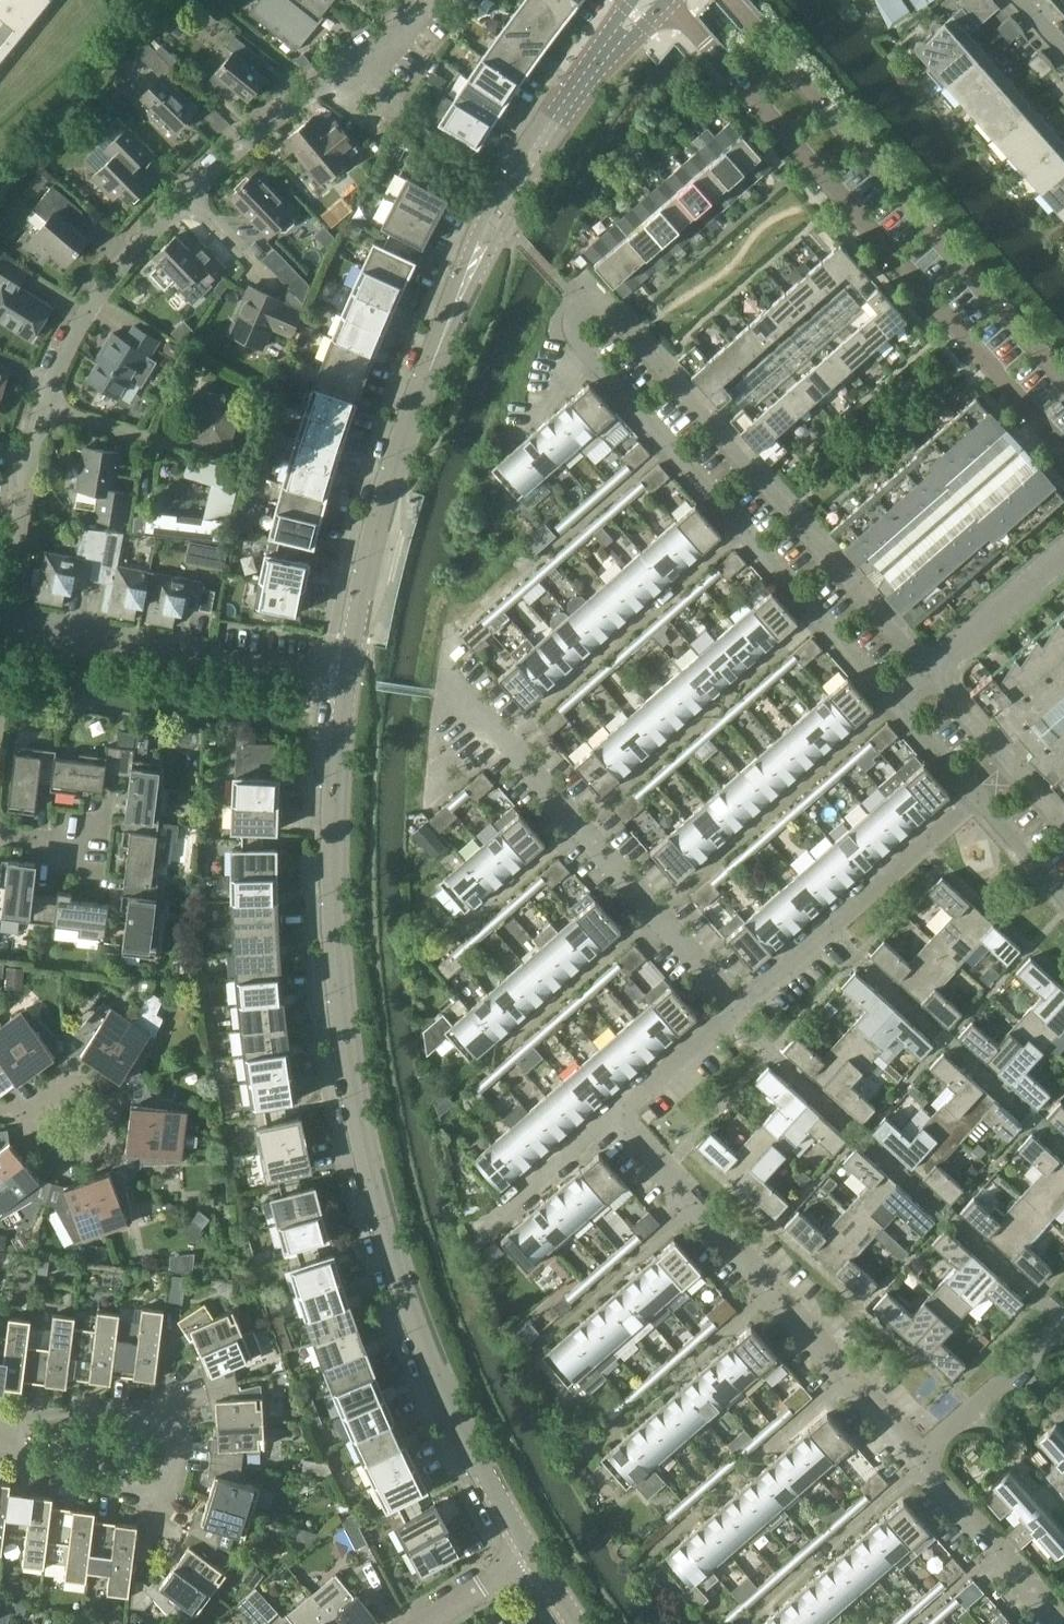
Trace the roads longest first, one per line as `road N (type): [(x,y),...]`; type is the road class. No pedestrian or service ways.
road 1 (residential): [(928,672),(611,311),(579,308),(575,340),(894,701)]
road 2 (tertiary): [(531,1557),(439,1374),(372,1173),(344,1016),(336,914),(348,679)]
road 3 (residential): [(9,632),(44,408),(93,305),(186,197),(315,88)]
road 4 (tertiary): [(674,0),(1063,450)]
road 5 (tertiary): [(1063,377),(732,0)]
road 6 (residential): [(919,1454),(617,1110)]
road 7 (residential): [(0,1426),(71,1410),(155,1408),(173,1419),(183,1459),(165,1494),(148,1498),(69,1478),(7,1448)]
road 8 (residential): [(735,1003),(455,684)]
road 9 (tertiary): [(348,679),(392,477),(469,277)]
road 10 (residential): [(348,679),(9,632)]
road 11 (residential): [(735,1003),(979,797)]
road 12 (residential): [(1063,1619),(919,1454)]
road 13 (residential): [(919,1454),(1063,1333)]
road 14 (residential): [(480,1229),(617,1110)]
road 15 (residential): [(928,672),(1063,552)]
road 16 (residential): [(617,1110),(735,1003)]
road 17 (residential): [(435,0),(315,88)]
road 18 (tertiary): [(530,162),(611,45)]
road 19 (tertiary): [(530,162),(490,209),(469,277)]
road 20 (tertiary): [(469,277),(523,193),(530,162)]
road 21 (residential): [(894,701),(979,797)]
road 22 (residential): [(979,797),(1063,893)]
road 23 (residential): [(1013,767),(928,672)]
road 24 (residential): [(424,1623),(531,1557)]
road 25 (residential): [(51,1119),(69,1099),(87,1104),(94,1121),(76,1141),(53,1128)]

